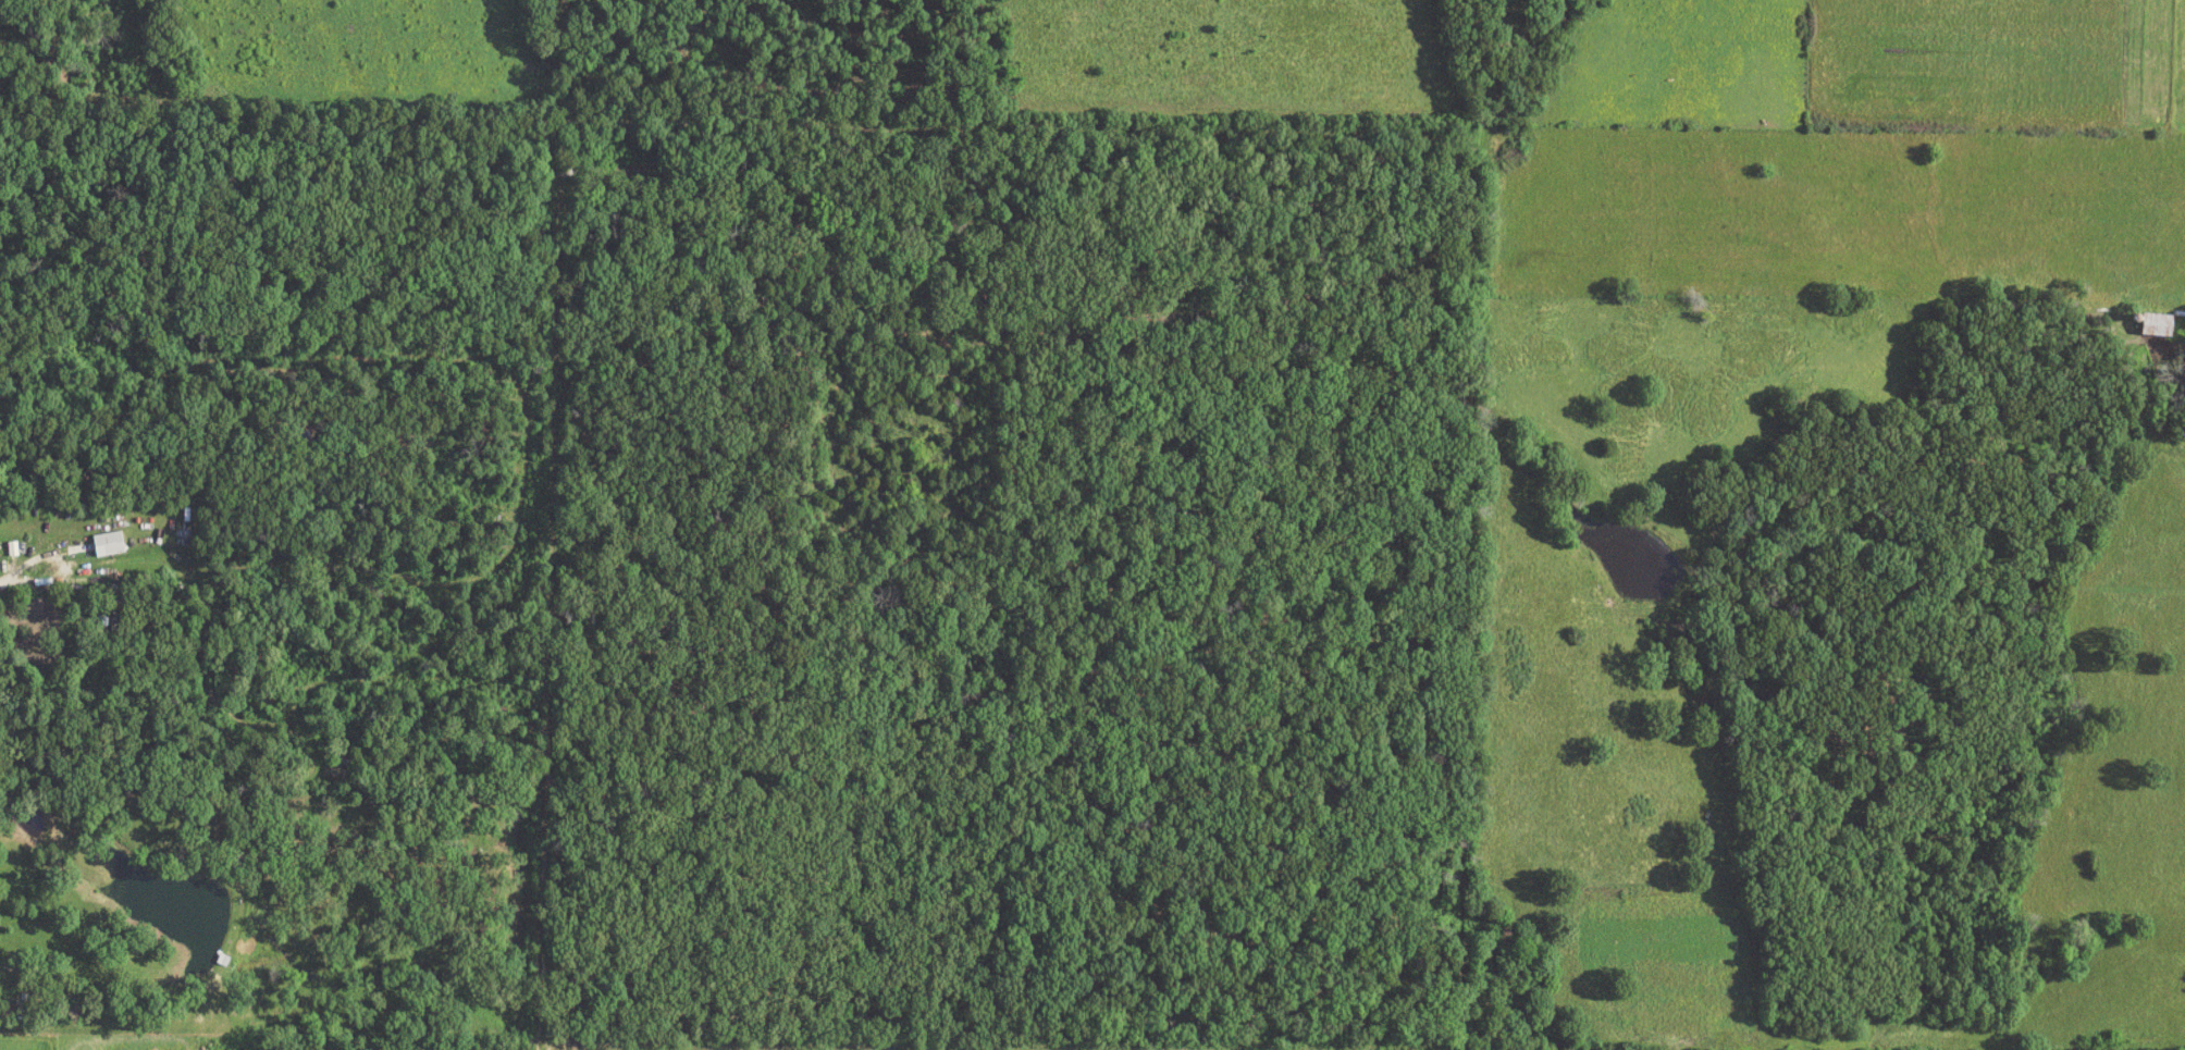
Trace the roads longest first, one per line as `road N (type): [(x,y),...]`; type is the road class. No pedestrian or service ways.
road 1 (residential): [(2124,333),(2144,354),(2124,393),(2126,419),(2161,453),(2184,496)]

